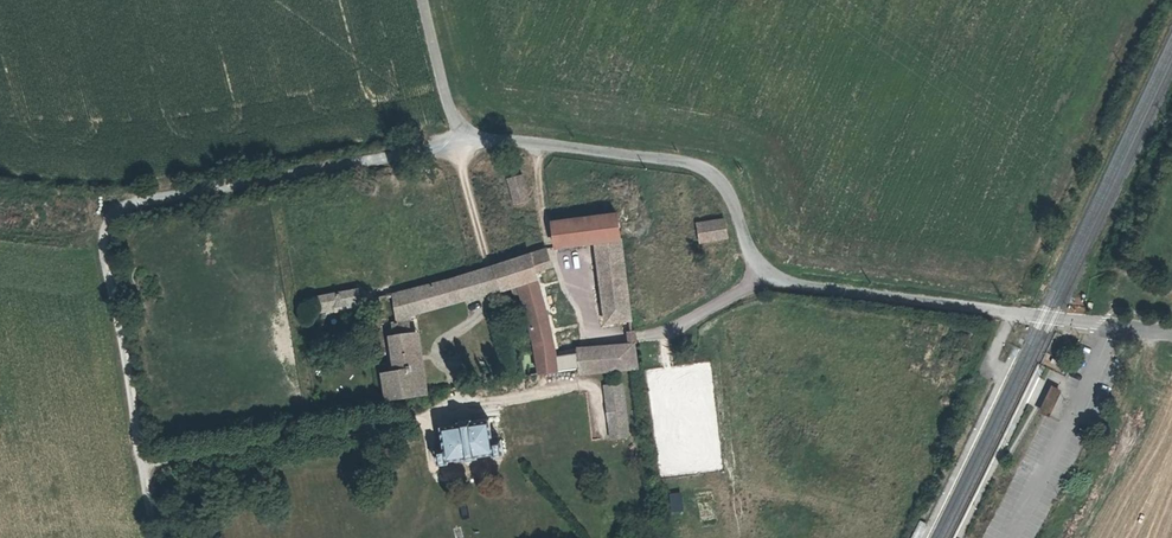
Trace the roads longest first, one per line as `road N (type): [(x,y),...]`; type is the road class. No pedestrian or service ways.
road 1 (unclassified): [(421,0),(446,104),(464,141),(691,163),(732,197),(754,256),(776,280),(1171,334)]
road 2 (track): [(464,141),(126,207),(112,227),(111,251),(164,537)]

